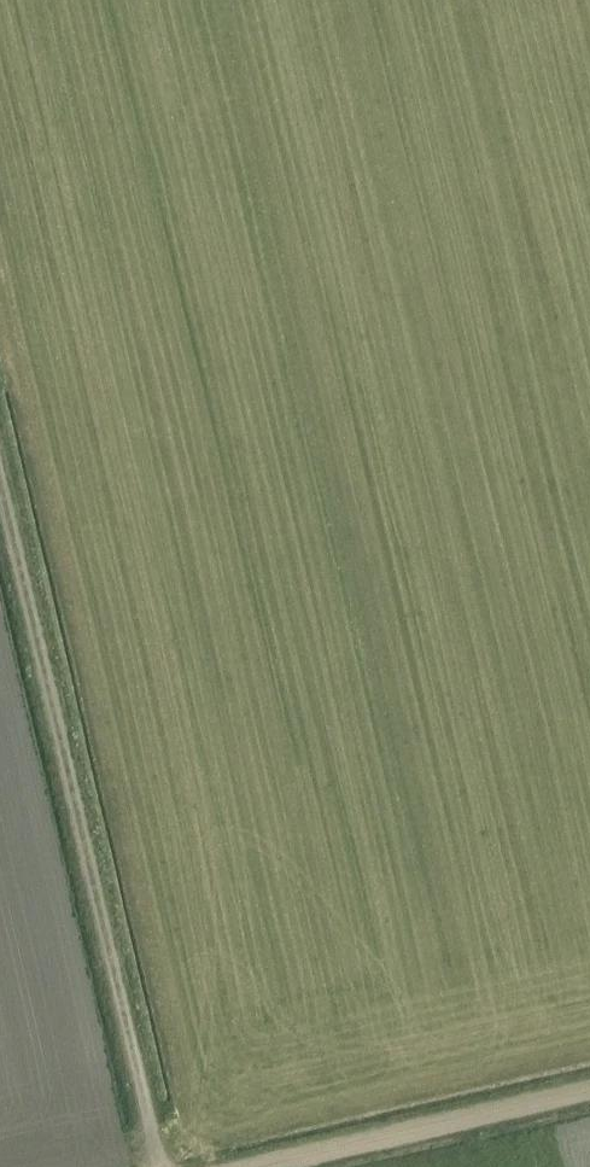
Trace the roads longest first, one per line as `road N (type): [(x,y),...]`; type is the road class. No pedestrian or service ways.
road 1 (unclassified): [(160,1166),(0,477)]
road 2 (track): [(589,1092),(270,1166)]

